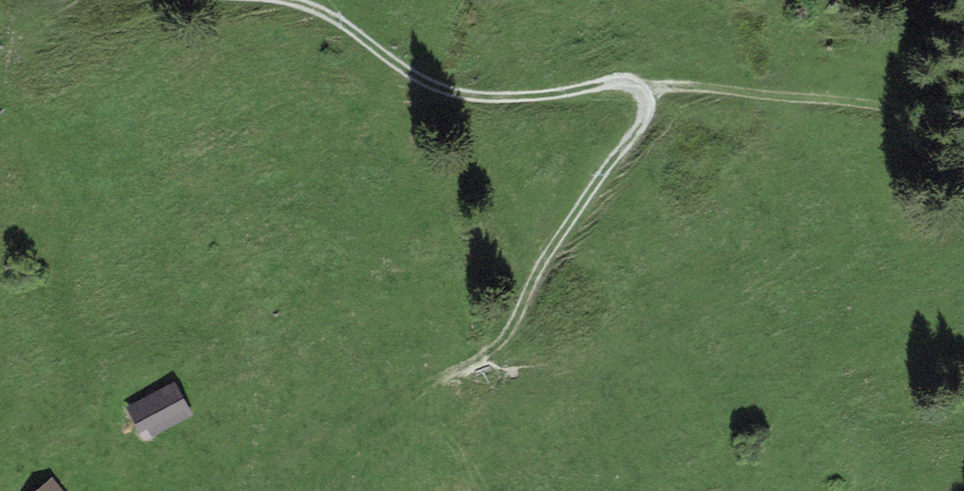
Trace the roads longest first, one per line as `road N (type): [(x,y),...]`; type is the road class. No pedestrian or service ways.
road 1 (track): [(141,490),(471,365),(491,350),(632,133),(635,116),(620,90),(501,103),(426,86),(288,2),(202,0)]
road 2 (track): [(620,90),(963,123)]
road 3 (track): [(439,377),(325,490)]

